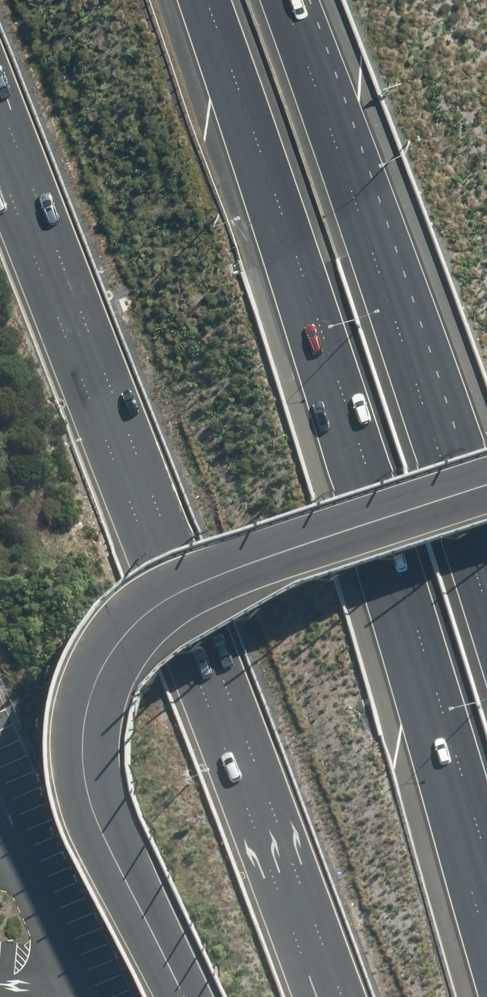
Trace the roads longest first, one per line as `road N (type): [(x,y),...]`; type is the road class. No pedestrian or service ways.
road 1 (motorway): [(486,904),(202,0)]
road 2 (motorway): [(331,996),(0,137)]
road 3 (motorway): [(286,0),(486,608)]

